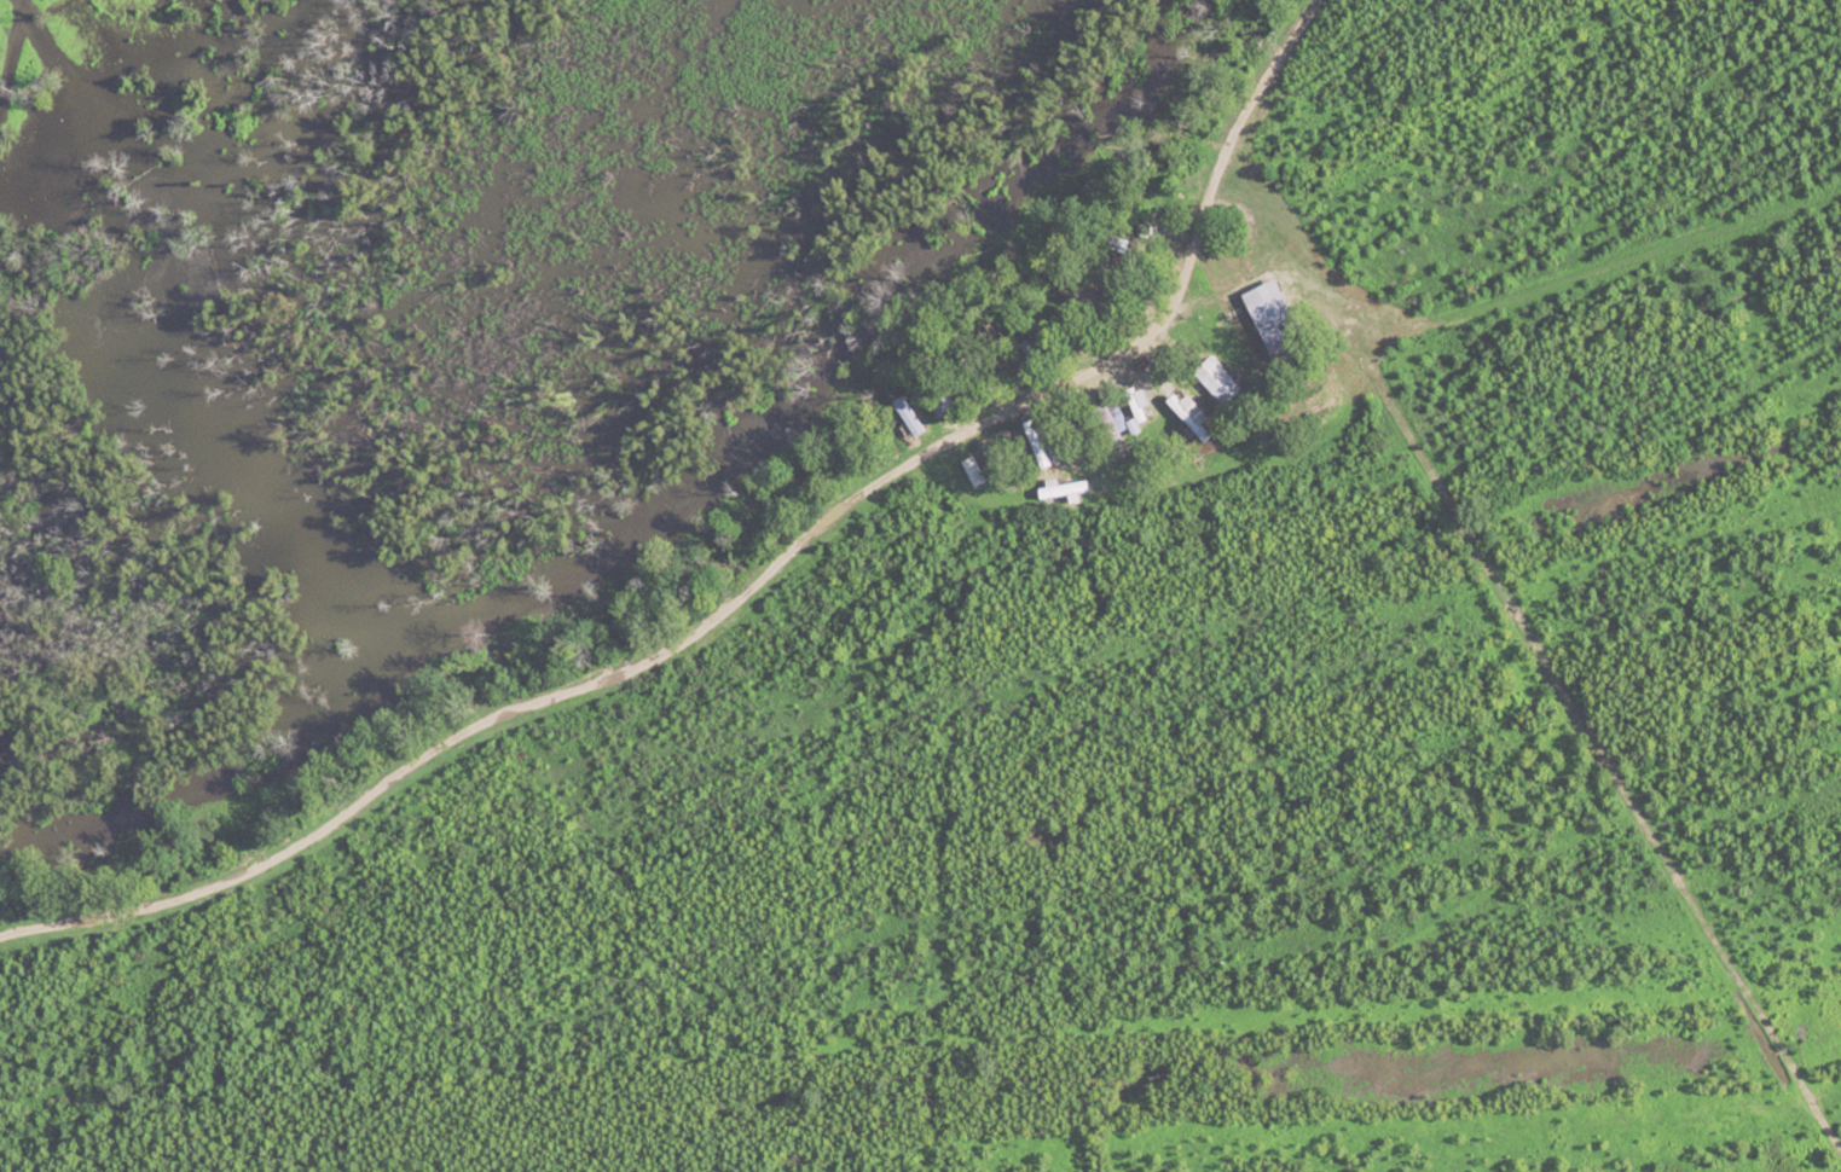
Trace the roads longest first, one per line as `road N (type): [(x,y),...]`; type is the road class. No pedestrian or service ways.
road 1 (residential): [(0,939),(207,887),(318,832),(441,737),(644,663),(881,481),(1168,321)]
road 2 (residential): [(1168,321),(1221,151),(1317,0)]

